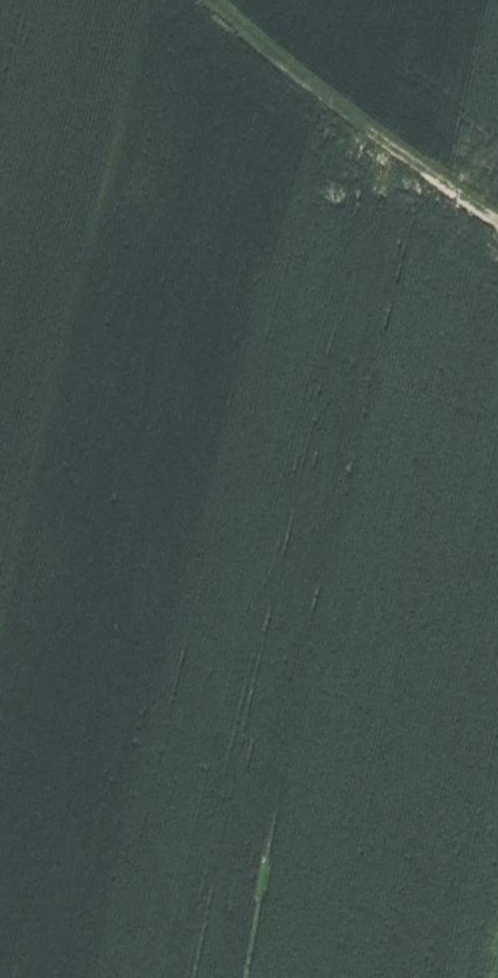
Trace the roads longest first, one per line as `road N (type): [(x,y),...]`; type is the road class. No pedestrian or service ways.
road 1 (track): [(497,221),(328,99),(216,0)]

